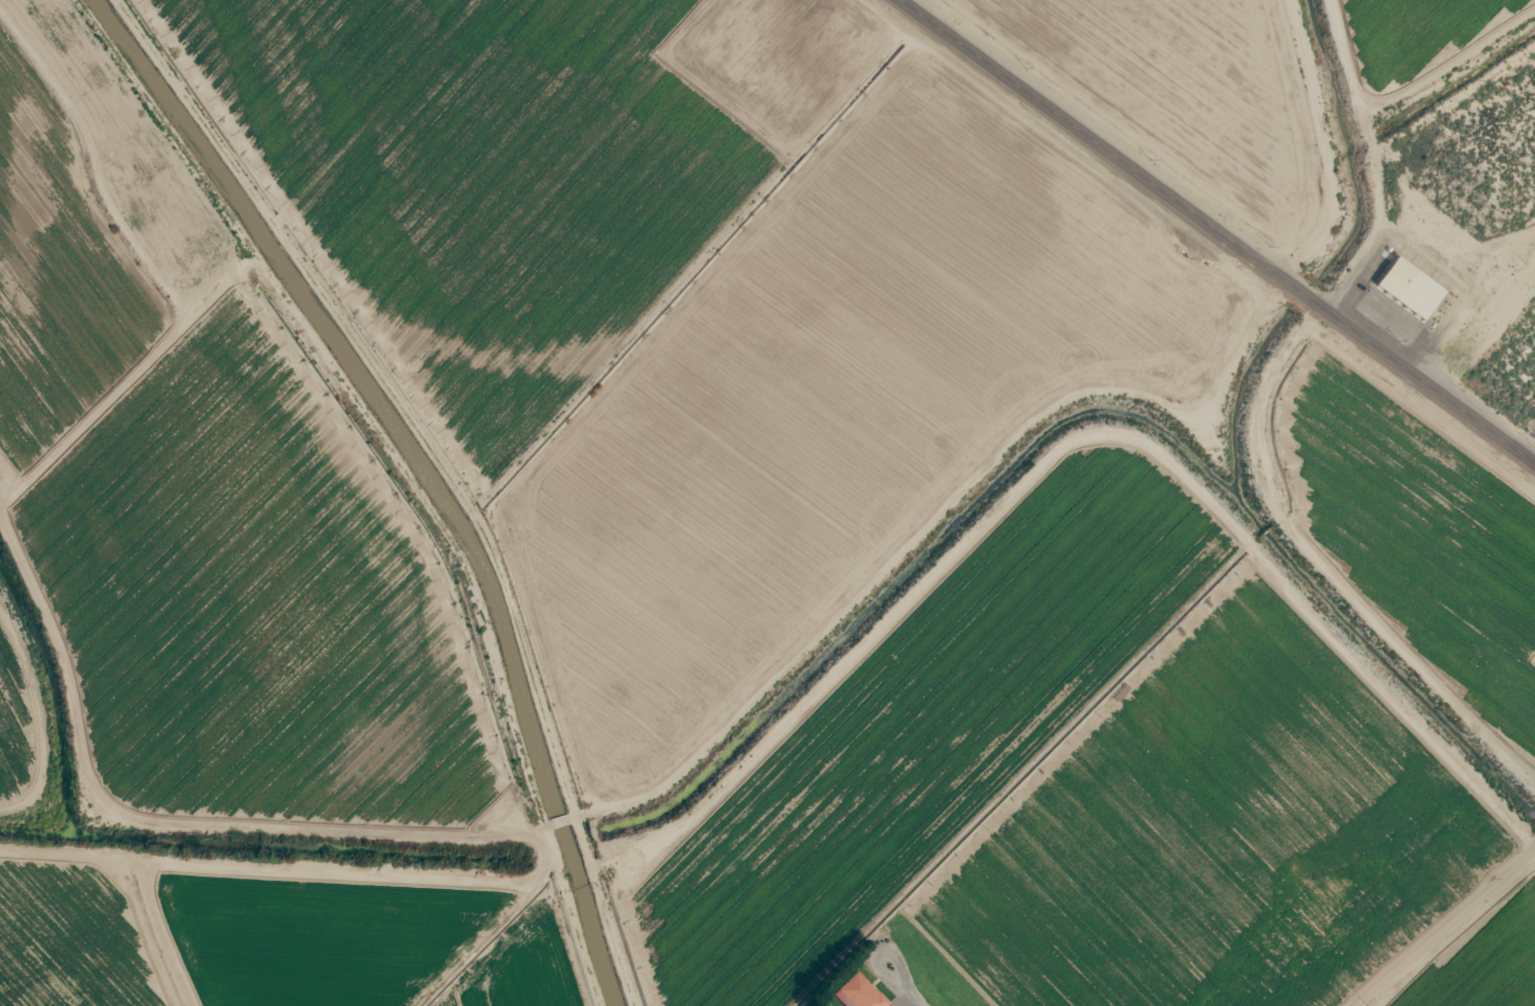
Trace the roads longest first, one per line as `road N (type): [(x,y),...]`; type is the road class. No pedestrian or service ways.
road 1 (track): [(1298,290),(1207,411),(1083,411),(1028,441),(676,776),(641,799),(565,827)]
road 2 (primary): [(902,0),(1534,465)]
road 3 (track): [(541,835),(515,844),(128,827),(98,797),(68,667),(0,508)]
road 4 (residential): [(1534,837),(1359,1005)]

